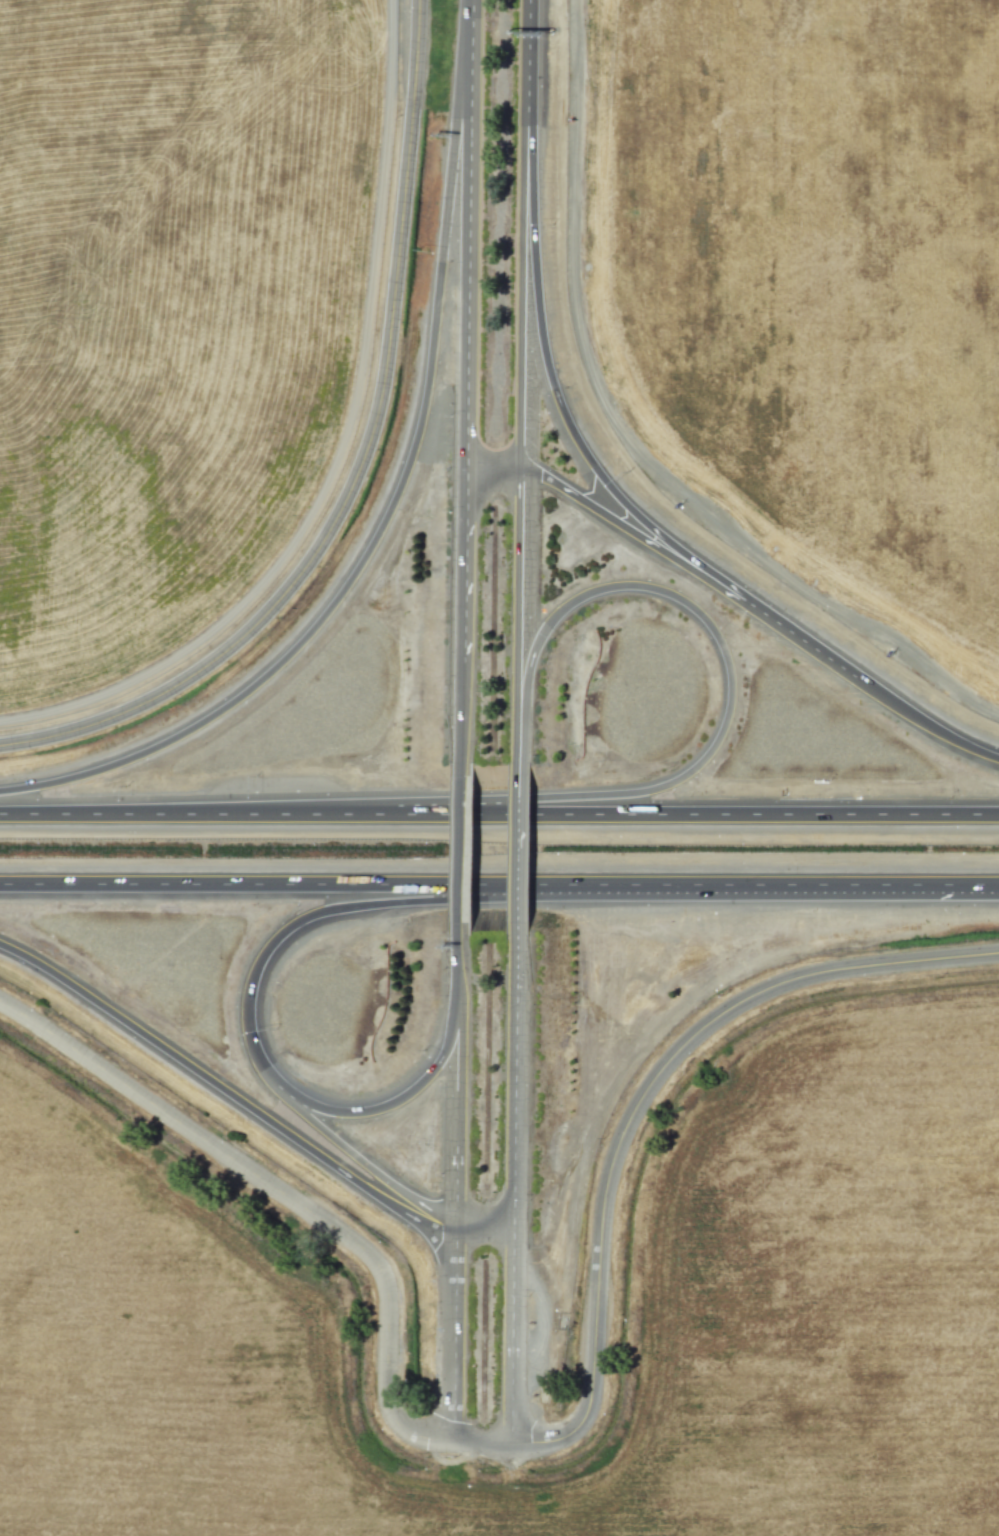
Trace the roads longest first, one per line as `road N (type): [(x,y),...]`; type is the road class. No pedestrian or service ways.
road 1 (tertiary): [(0,1001),(366,1250),(389,1299),(390,1407),(411,1434),(453,1445),(545,1444),(574,1433),(591,1407),(611,1176),(645,1096),(684,1047),(758,994),(808,976),(998,953)]
road 2 (motorway): [(469,7),(428,380),(386,524),(348,589),(300,647),(243,697),(179,736),(110,764),(0,790)]
road 3 (residential): [(0,745),(97,724),(199,672),(264,618),(334,526),(368,449),(387,374),(419,0)]
road 4 (motorway): [(457,996),(432,1074),(408,1095),(368,1109),(331,1108),(279,1087),(257,1057),(250,1030),(253,989),(268,957),(295,930),(335,913),(613,886)]
road 5 (motorway): [(520,718),(547,628),(600,592),(639,586),(671,593),(700,611),(724,644),(732,677),(728,723),(706,760),(673,784),(648,793),(396,815)]
road 6 (motorway): [(854,678),(654,533),(599,476),(567,424),(539,332),(526,97)]
road 7 (secondary): [(469,7),(463,634)]
road 8 (motorway): [(0,886),(613,886)]
road 9 (motorway): [(998,816),(396,815)]
road 10 (motorway): [(0,947),(98,1004),(366,1192),(455,1237)]
road 11 (motorway): [(396,815),(0,815)]
road 12 (motorway): [(854,678),(550,482),(518,471)]
road 13 (motorway): [(613,886),(998,886)]
road 14 (secondary): [(518,471),(526,97)]
road 15 (secondary): [(513,1238),(517,935)]
road 16 (secondary): [(520,718),(518,471)]
road 17 (motorway): [(455,1217),(427,1210),(374,1174),(279,1087)]
road 18 (residential): [(455,1237),(453,1445)]
road 19 (residential): [(510,1443),(513,1238)]
road 20 (secondary): [(517,935),(519,764)]
road 21 (secondary): [(461,765),(458,934)]
road 22 (motorway): [(998,761),(948,739),(854,678)]
road 23 (secondary): [(463,634),(461,765)]

